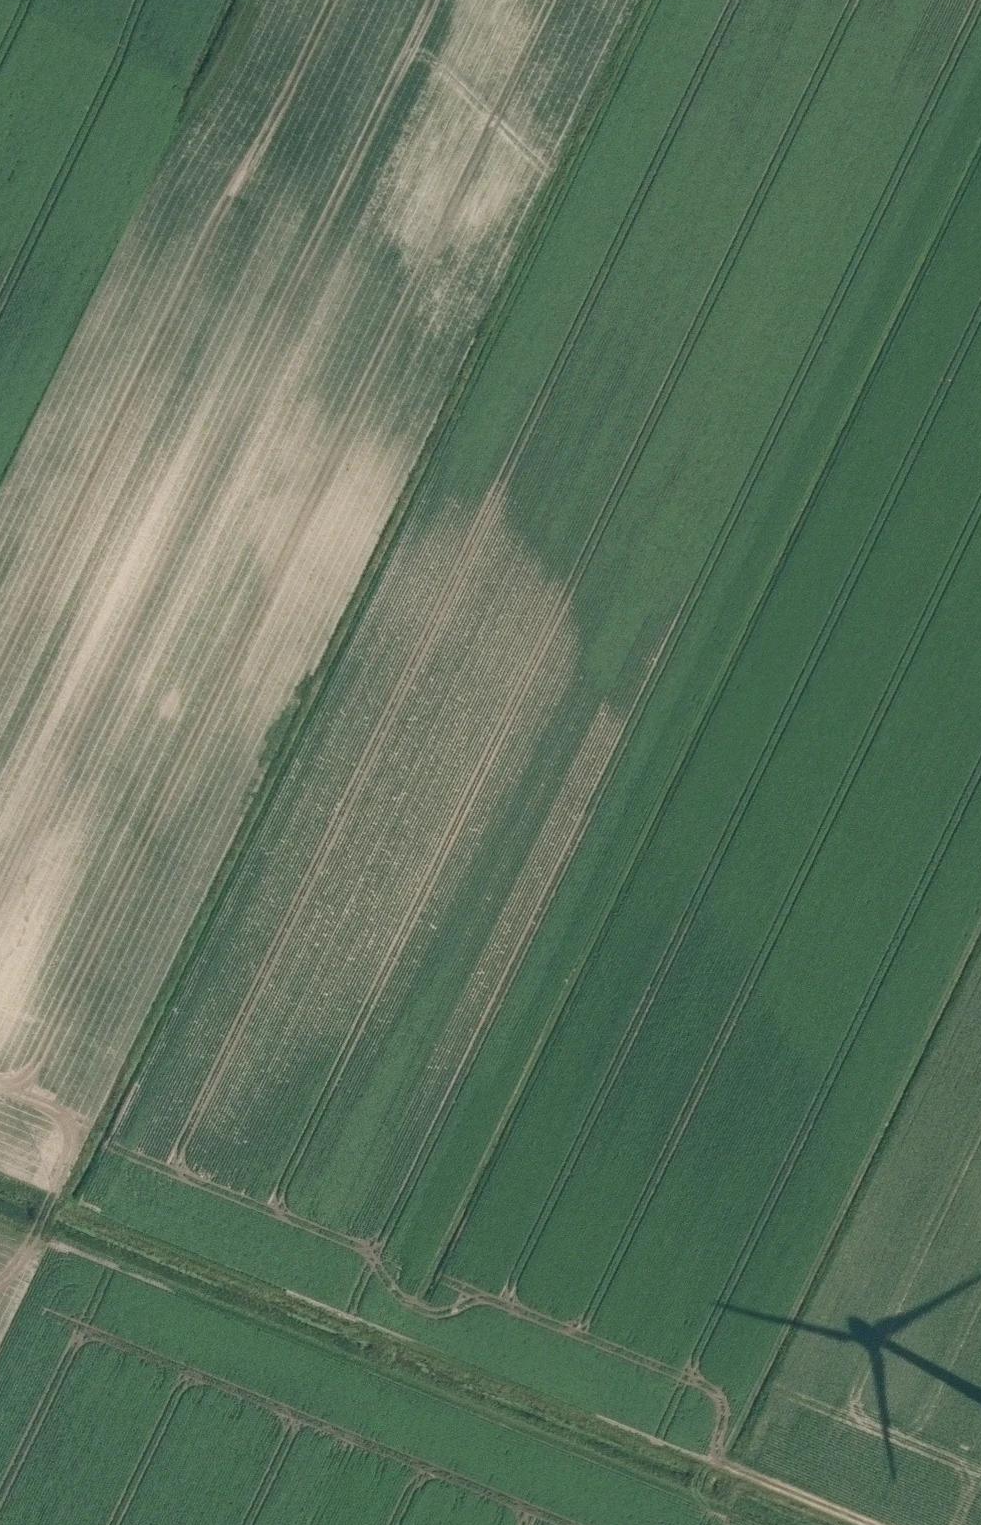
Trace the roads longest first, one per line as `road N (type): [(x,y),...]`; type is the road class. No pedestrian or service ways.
road 1 (track): [(878,1524),(712,1452)]

